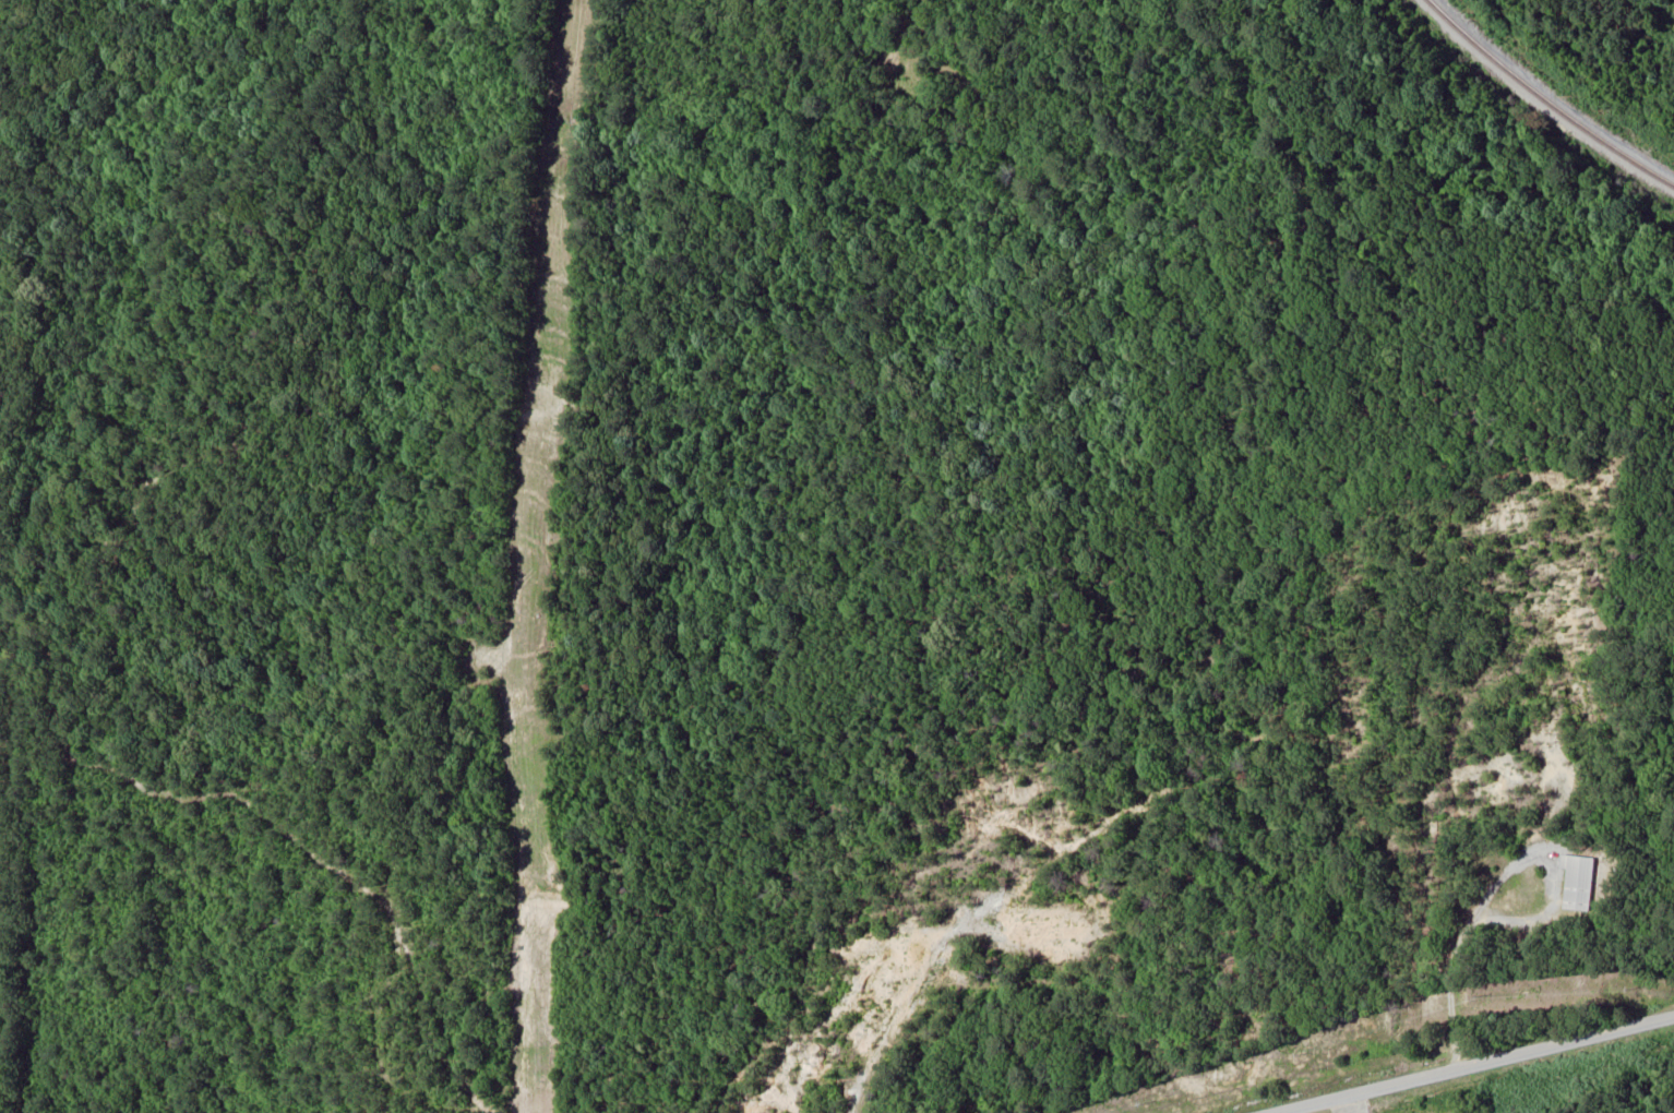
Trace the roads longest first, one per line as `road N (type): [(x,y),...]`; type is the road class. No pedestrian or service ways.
road 1 (primary): [(1273,1112),(1673,1020)]

